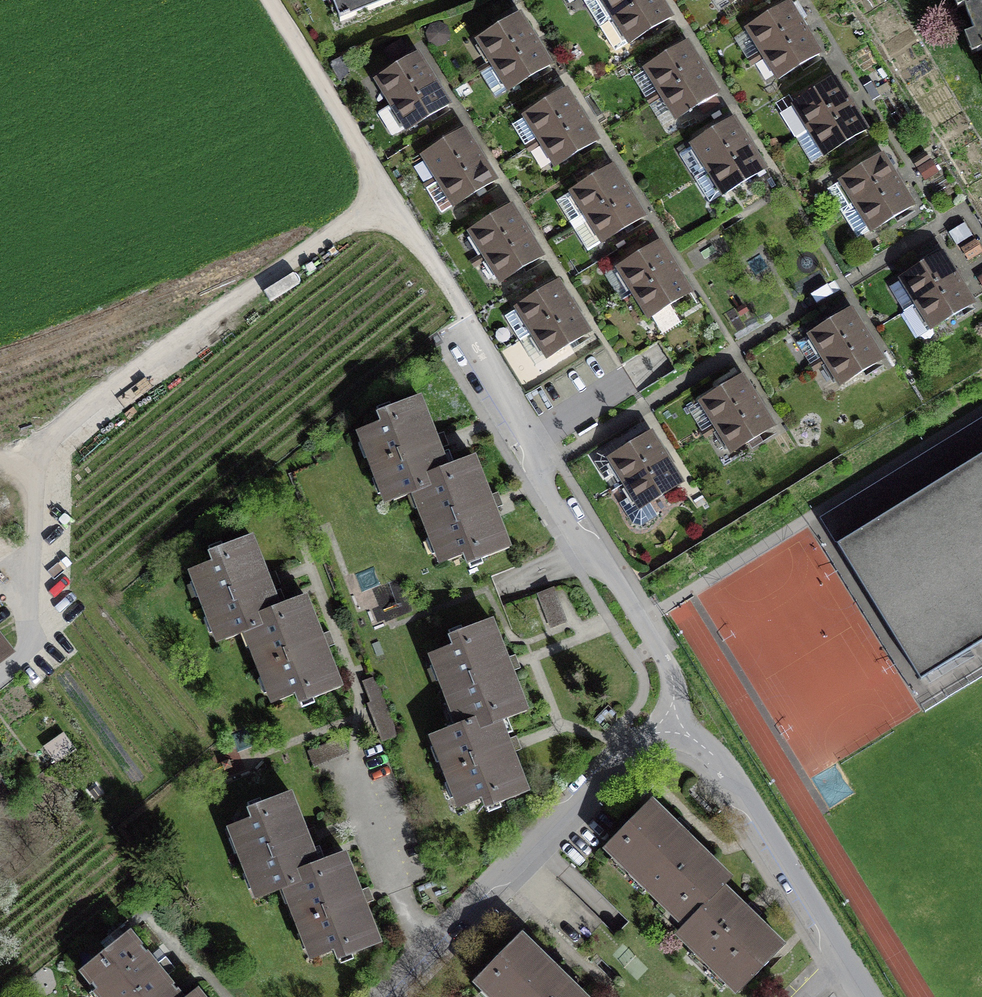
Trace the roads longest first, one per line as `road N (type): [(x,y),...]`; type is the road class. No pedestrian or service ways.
road 1 (residential): [(0,676),(31,651),(34,463),(46,439),(386,198)]
road 2 (residential): [(485,351),(539,470),(642,622),(671,678),(680,717)]
road 3 (track): [(268,0),(485,351)]
road 4 (residential): [(680,717),(647,736),(397,996)]
road 5 (residential): [(680,717),(795,873),(843,960)]

